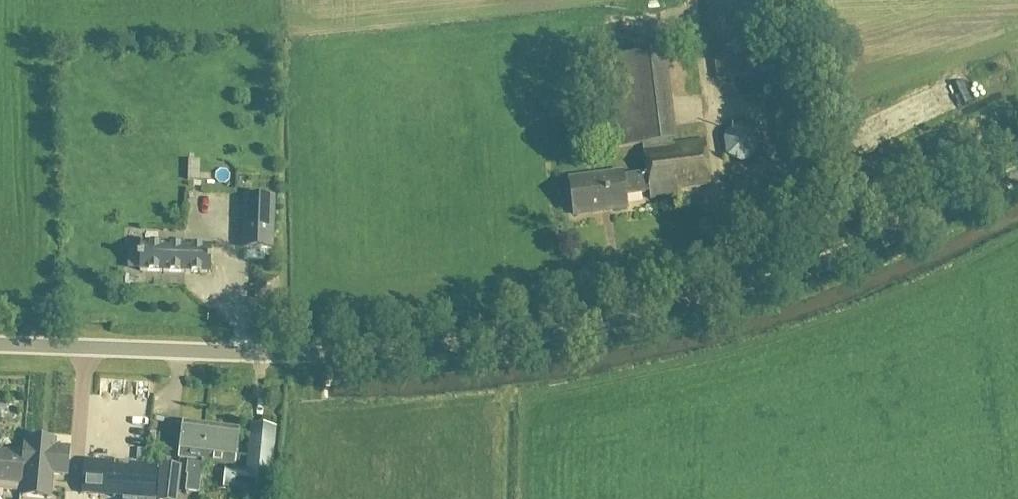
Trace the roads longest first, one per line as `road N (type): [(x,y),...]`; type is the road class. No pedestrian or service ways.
road 1 (unclassified): [(0,344),(349,357),(536,338),(781,282),(1017,176)]

